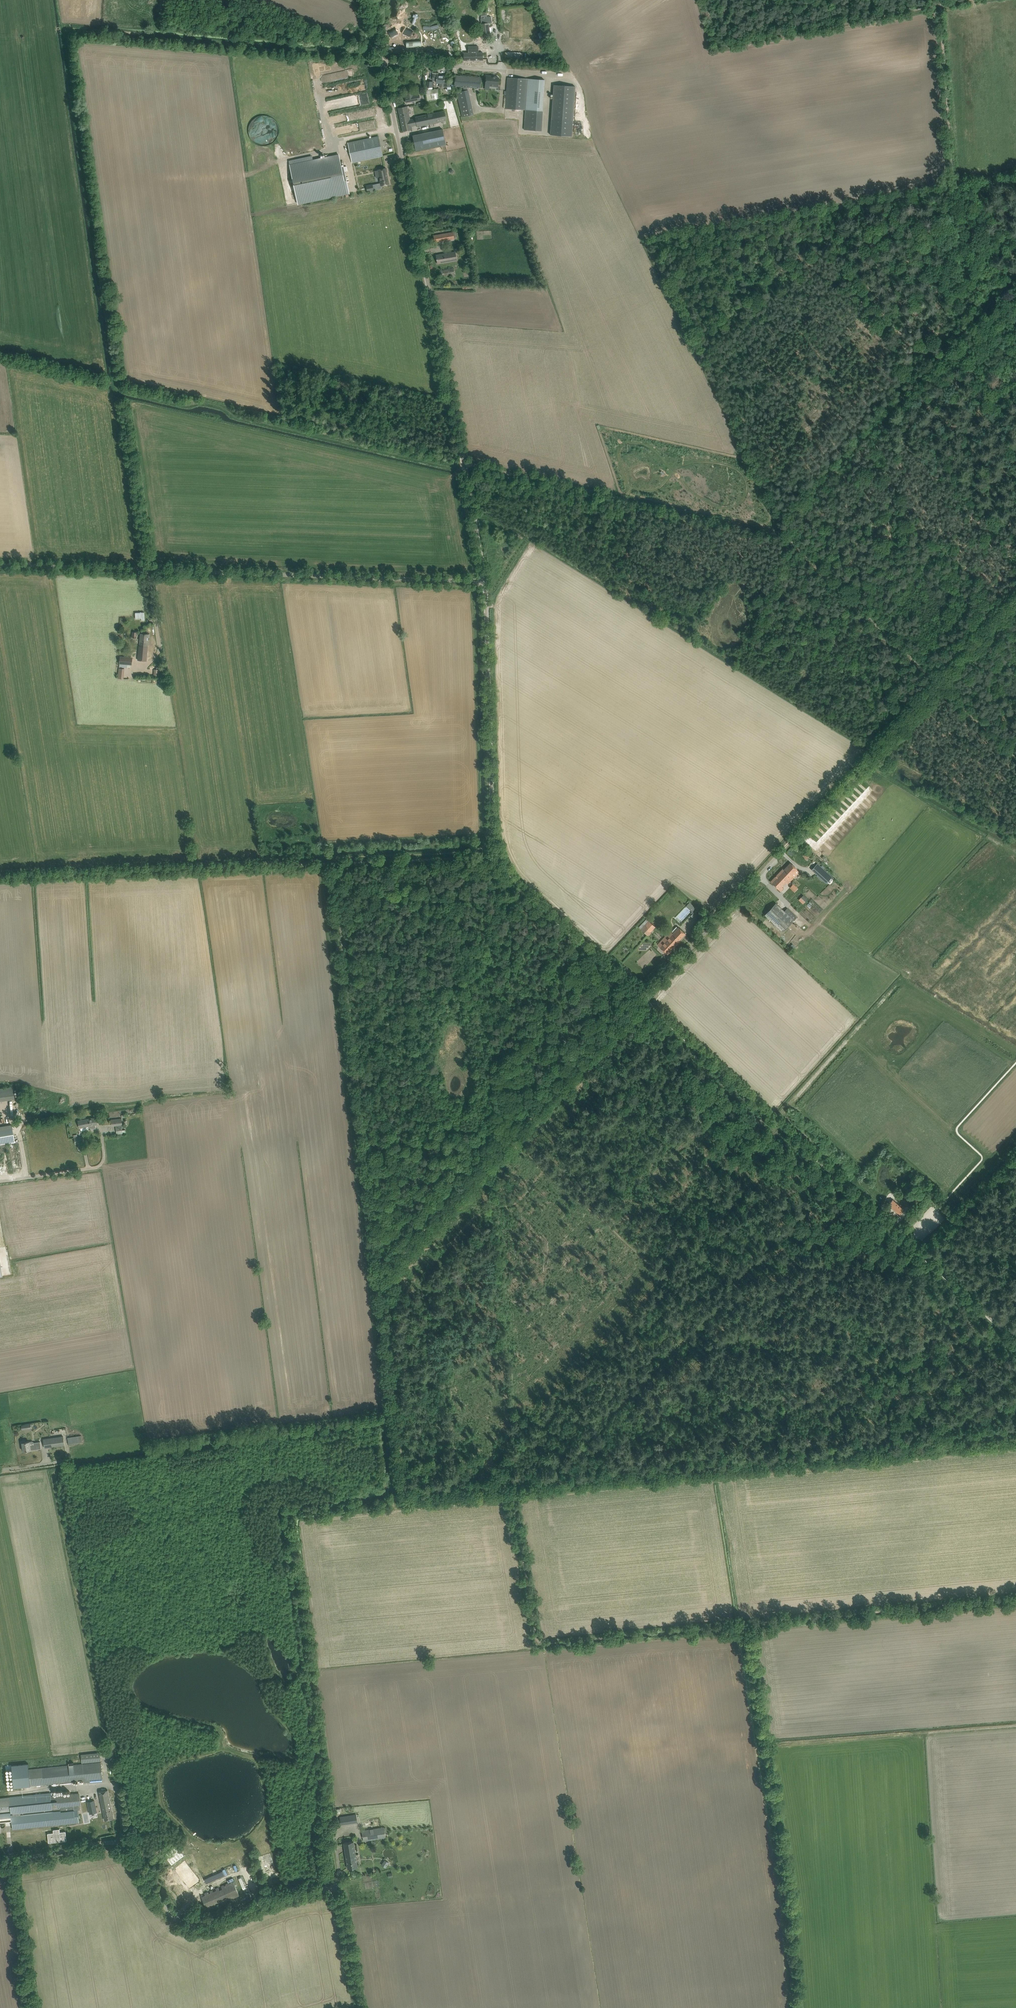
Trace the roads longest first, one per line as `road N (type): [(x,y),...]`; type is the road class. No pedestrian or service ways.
road 1 (track): [(777,536),(650,252),(654,241),(961,193),(950,180),(938,8)]
road 2 (track): [(464,468),(237,419),(223,408),(120,392),(58,0)]
road 3 (track): [(463,466),(789,538),(940,684)]
road 4 (unclassified): [(483,584),(382,65)]
road 5 (unclassified): [(1015,1340),(641,1000)]
road 6 (unclassified): [(357,2007),(339,1902),(330,1891),(270,1898),(203,1927),(173,1916),(118,1844),(0,1864)]
road 7 (unclassified): [(483,584),(0,568)]
road 8 (unclassified): [(641,1000),(517,884),(500,856),(483,584)]
road 9 (track): [(413,1498),(549,1483),(704,1315)]
road 10 (track): [(510,1487),(542,1644),(744,1625)]
road 11 (track): [(63,30),(381,56)]
road 12 (track): [(549,1483),(859,1453)]
road 13 (track): [(744,1625),(1015,1598)]
road 14 (track): [(383,1273),(413,1498)]
road 15 (unclassified): [(641,1000),(779,856)]
road 16 (unclassified): [(572,74),(382,65)]
road 17 (track): [(907,720),(779,856)]
road 18 (track): [(870,1452),(1015,1438)]
road 19 (track): [(938,8),(802,27)]

